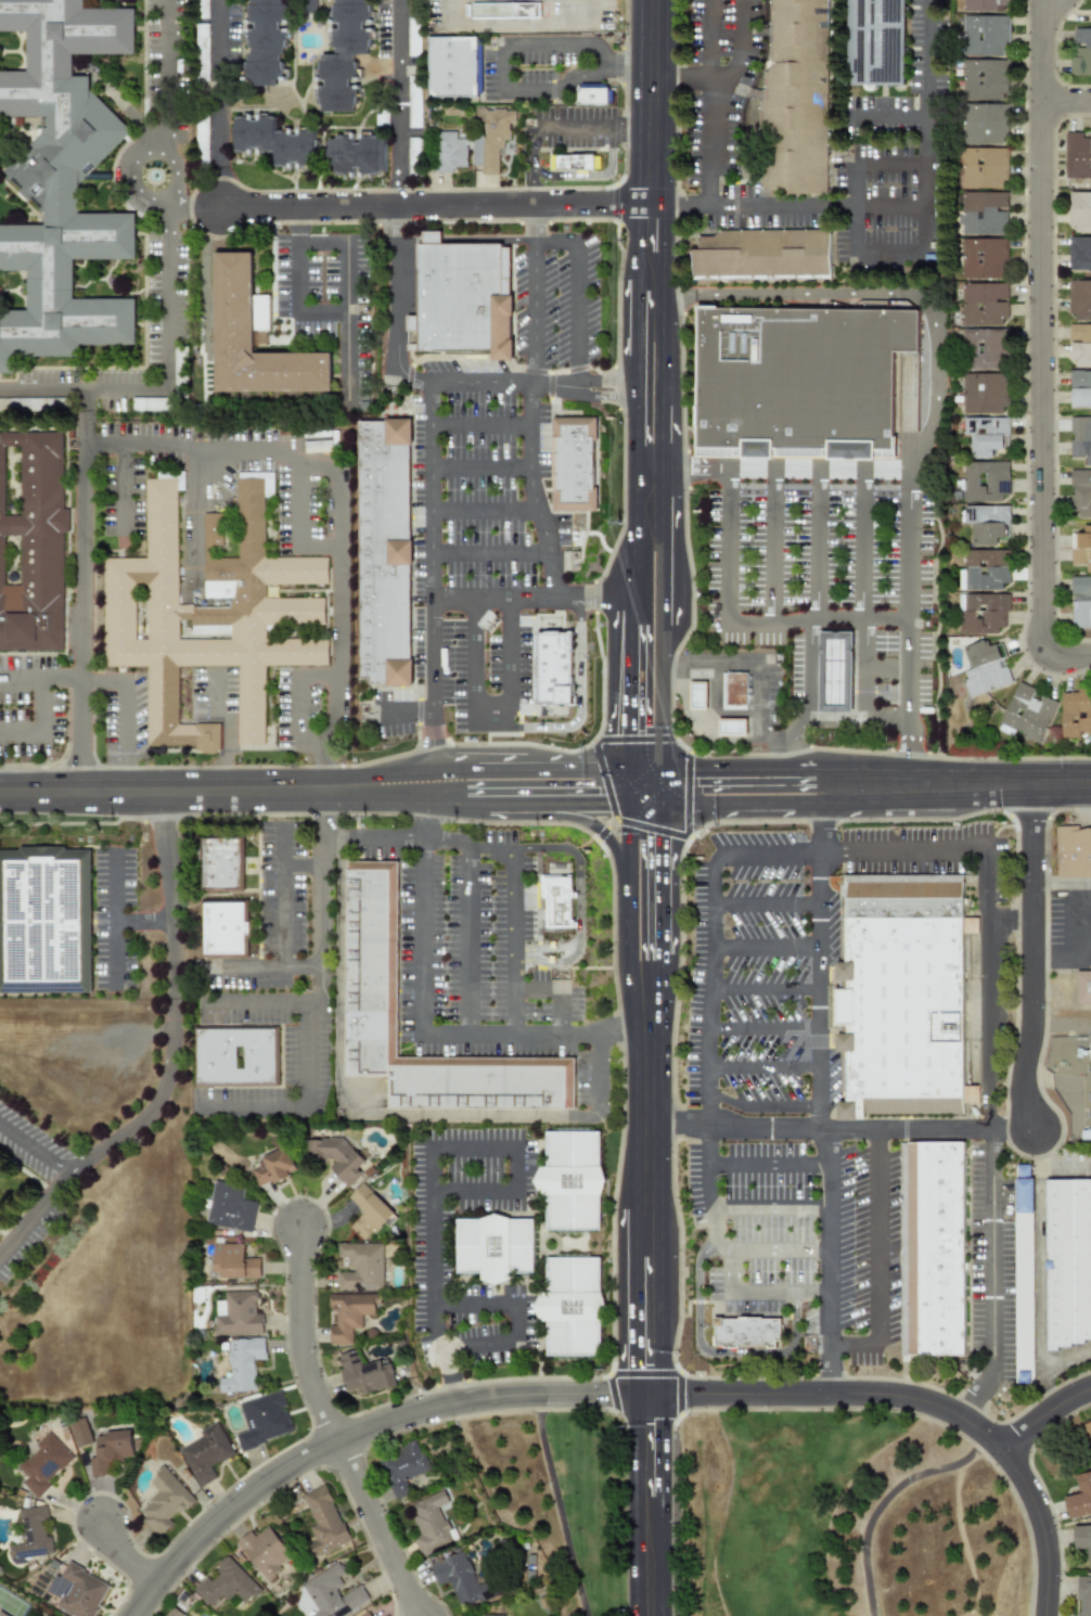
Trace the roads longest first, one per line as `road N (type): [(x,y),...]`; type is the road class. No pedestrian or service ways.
road 1 (residential): [(1053,0),(1043,14),(1043,631),(1051,649),(1090,654)]
road 2 (primary): [(655,0),(645,529)]
road 3 (residential): [(219,209),(652,207)]
road 4 (residential): [(134,1615),(215,1516),(266,1479),(402,1413),(453,1402)]
road 5 (residential): [(1000,1452),(960,1418),(907,1397),(646,1394)]
road 6 (residential): [(78,791),(86,445)]
road 7 (residential): [(1029,785),(1029,1025),(1021,1093),(1031,1129)]
road 8 (secondary): [(0,792),(345,788)]
road 9 (secondary): [(659,803),(820,803),(875,786)]
road 10 (secondary): [(875,786),(820,770),(659,770)]
road 11 (residential): [(337,1442),(307,1363),(305,1231)]
road 12 (secondary): [(875,786),(1090,784)]
road 13 (primary): [(646,1008),(646,1216)]
road 14 (primary): [(629,804),(628,960),(646,1008)]
road 15 (primary): [(464,804),(487,816),(581,821),(601,833),(628,878)]
road 16 (residential): [(646,1394),(453,1402)]
road 17 (residential): [(337,1442),(419,1615)]
road 18 (primary): [(646,1216),(646,1394)]
road 19 (residential): [(1000,1452),(1040,1525),(1043,1615)]
road 20 (primary): [(629,599),(629,770)]
road 21 (secondary): [(629,770),(464,771)]
road 22 (secondary): [(464,804),(629,804)]
road 23 (primary): [(659,960),(659,803)]
road 24 (primary): [(659,770),(659,625)]
road 25 (primary): [(646,1394),(646,1537)]
road 26 (secondary): [(464,771),(377,774),(345,788)]
road 27 (secondary): [(345,788),(377,801),(464,804)]

